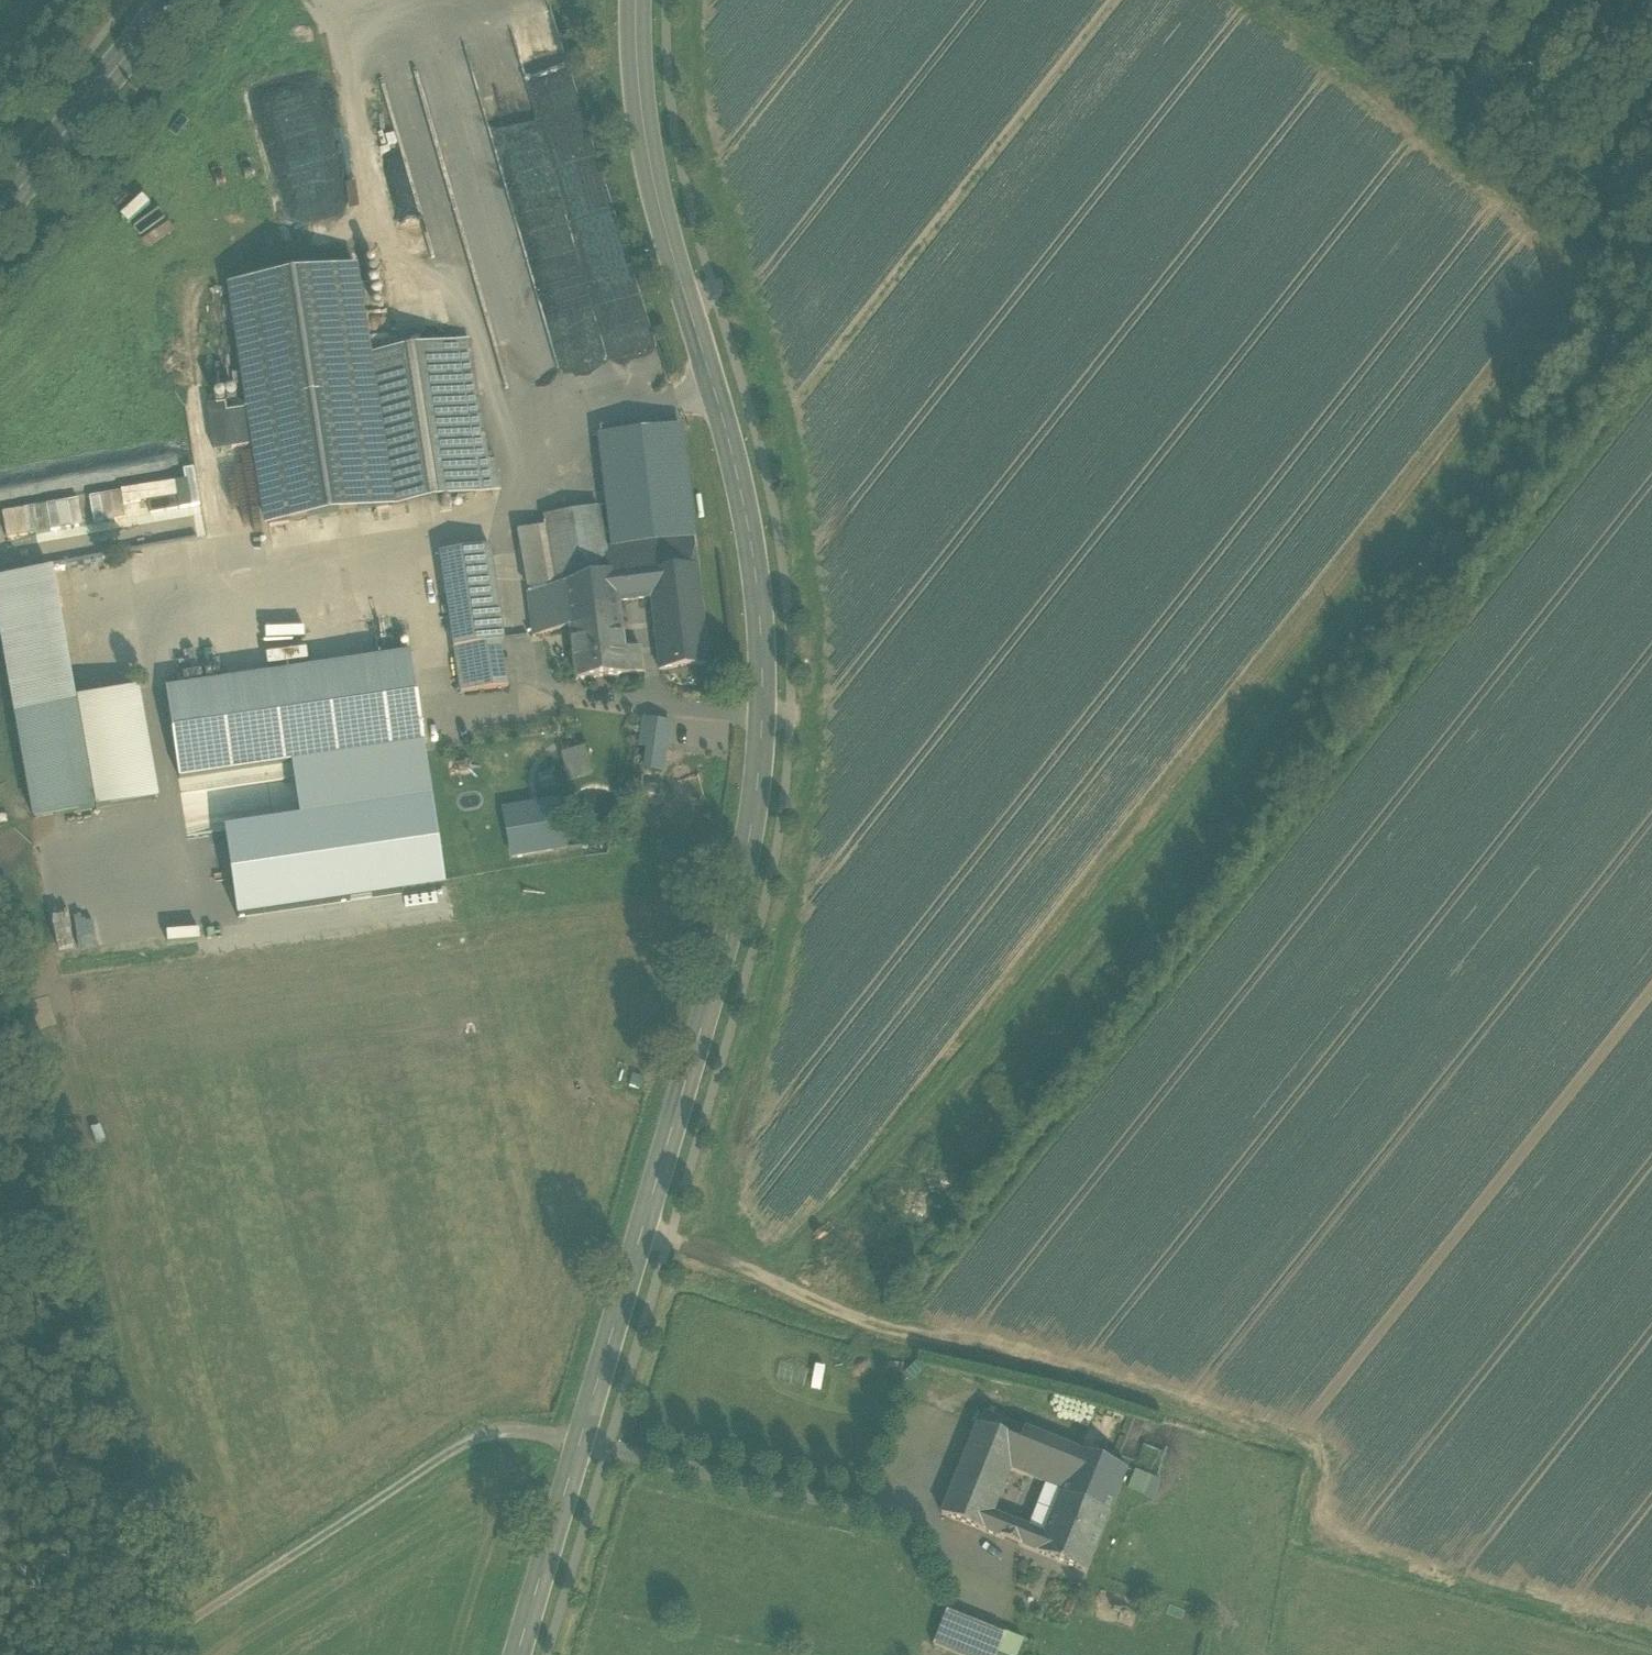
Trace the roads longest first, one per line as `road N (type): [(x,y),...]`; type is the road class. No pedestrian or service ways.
road 1 (secondary): [(635,0),(639,99),(663,221),(745,508),(761,615),(763,711),(737,907),(518,1654)]
road 2 (track): [(136,1654),(141,1640),(185,1626),(452,1451),(503,1433),(580,1442),(925,1526)]
road 3 (primary): [(0,214),(172,0)]

